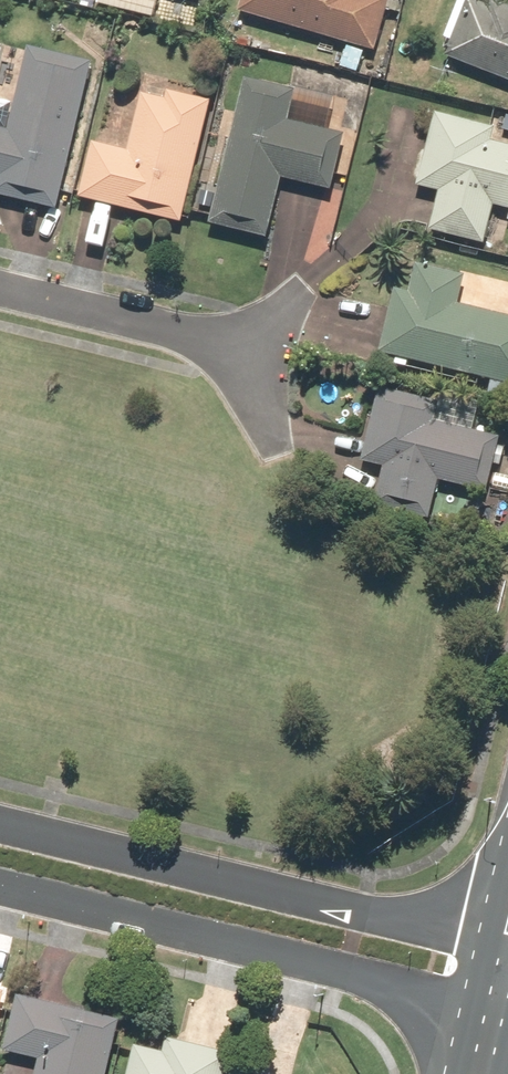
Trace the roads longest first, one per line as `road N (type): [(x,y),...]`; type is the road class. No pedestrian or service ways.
road 1 (residential): [(0,825),(396,923),(505,937)]
road 2 (residential): [(485,1018),(439,994),(0,885)]
road 3 (residential): [(253,355),(0,292)]

